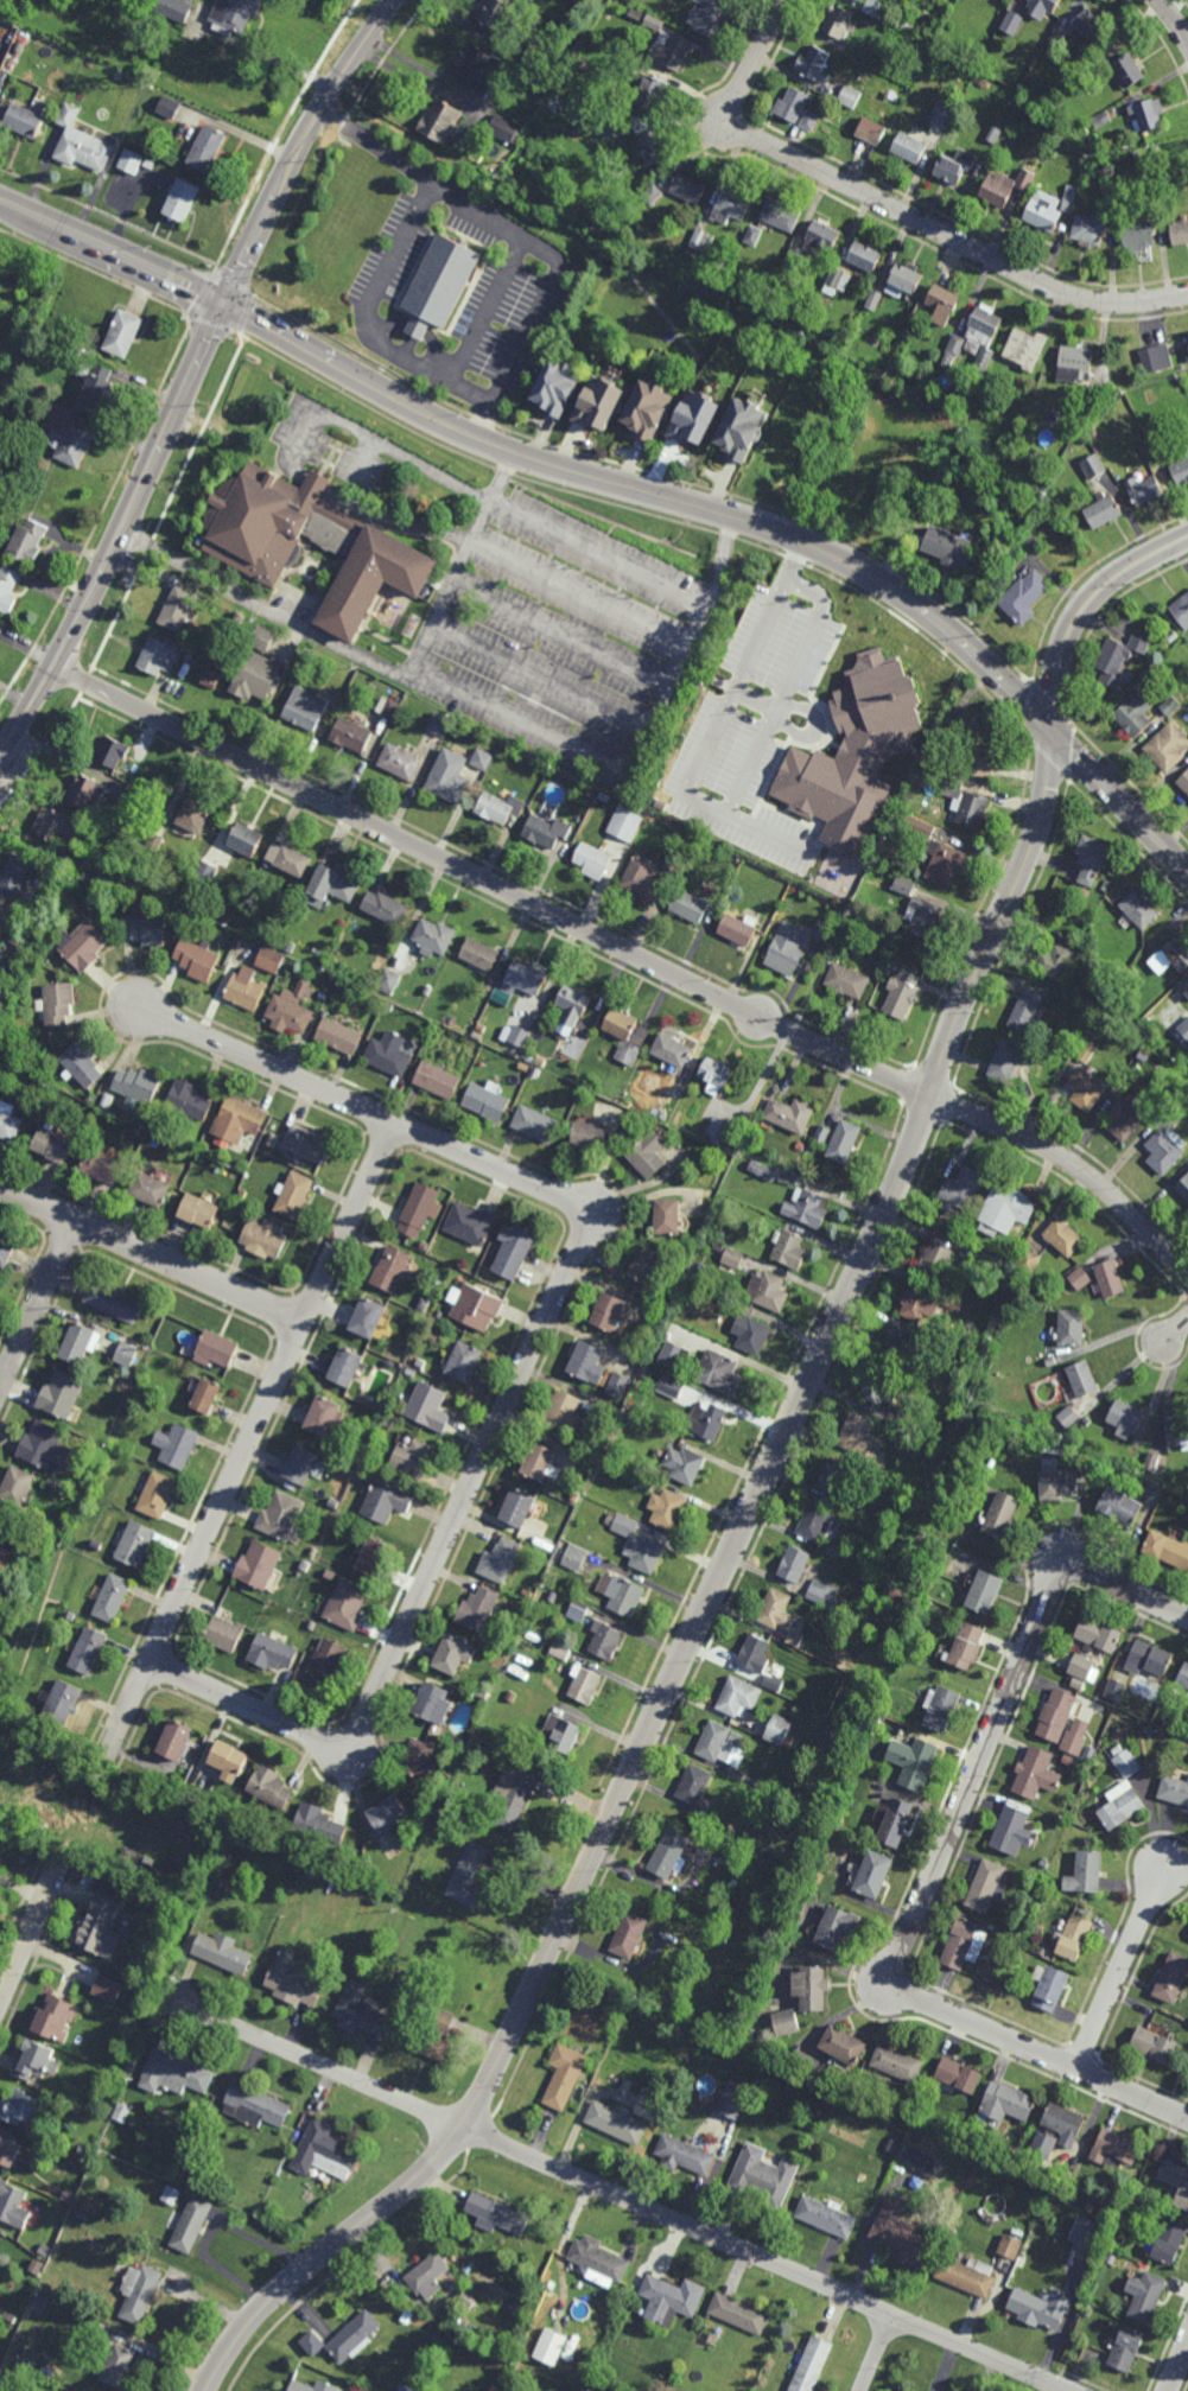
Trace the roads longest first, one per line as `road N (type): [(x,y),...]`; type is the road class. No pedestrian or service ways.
road 1 (residential): [(1187,538),(1116,576),(1065,638),(1035,840),(958,1016),(889,1203),(466,2130),(269,2297),(204,2390)]
road 2 (residential): [(1187,1276),(1094,1179),(1057,1155),(752,1018),(59,668)]
road 3 (residential): [(150,1660),(309,1735),(341,1738),(357,1729),(583,1226),(565,1200),(141,1007)]
road 4 (residential): [(1065,2390),(172,1998)]
road 5 (residential): [(1187,1617),(1087,1572),(1057,1579),(888,1979),(923,2003),(1187,2119)]
road 6 (tertiary): [(1187,871),(978,659),(878,580),(771,529),(471,437)]
road 7 (secondary): [(320,109),(59,668),(0,749)]
road 8 (residential): [(113,1747),(394,1120)]
road 9 (residential): [(1187,295),(1119,303),(1069,295),(750,135),(735,107),(787,0)]
road 10 (tertiary): [(471,437),(224,304),(0,200)]
road 11 (residential): [(303,1323),(0,1186)]
road 12 (residential): [(1158,1874),(1075,2069)]
road 13 (residential): [(76,1220),(0,1391)]
road 14 (residential): [(0,2001),(59,1862)]
road 15 (secondary): [(394,0),(320,109)]

